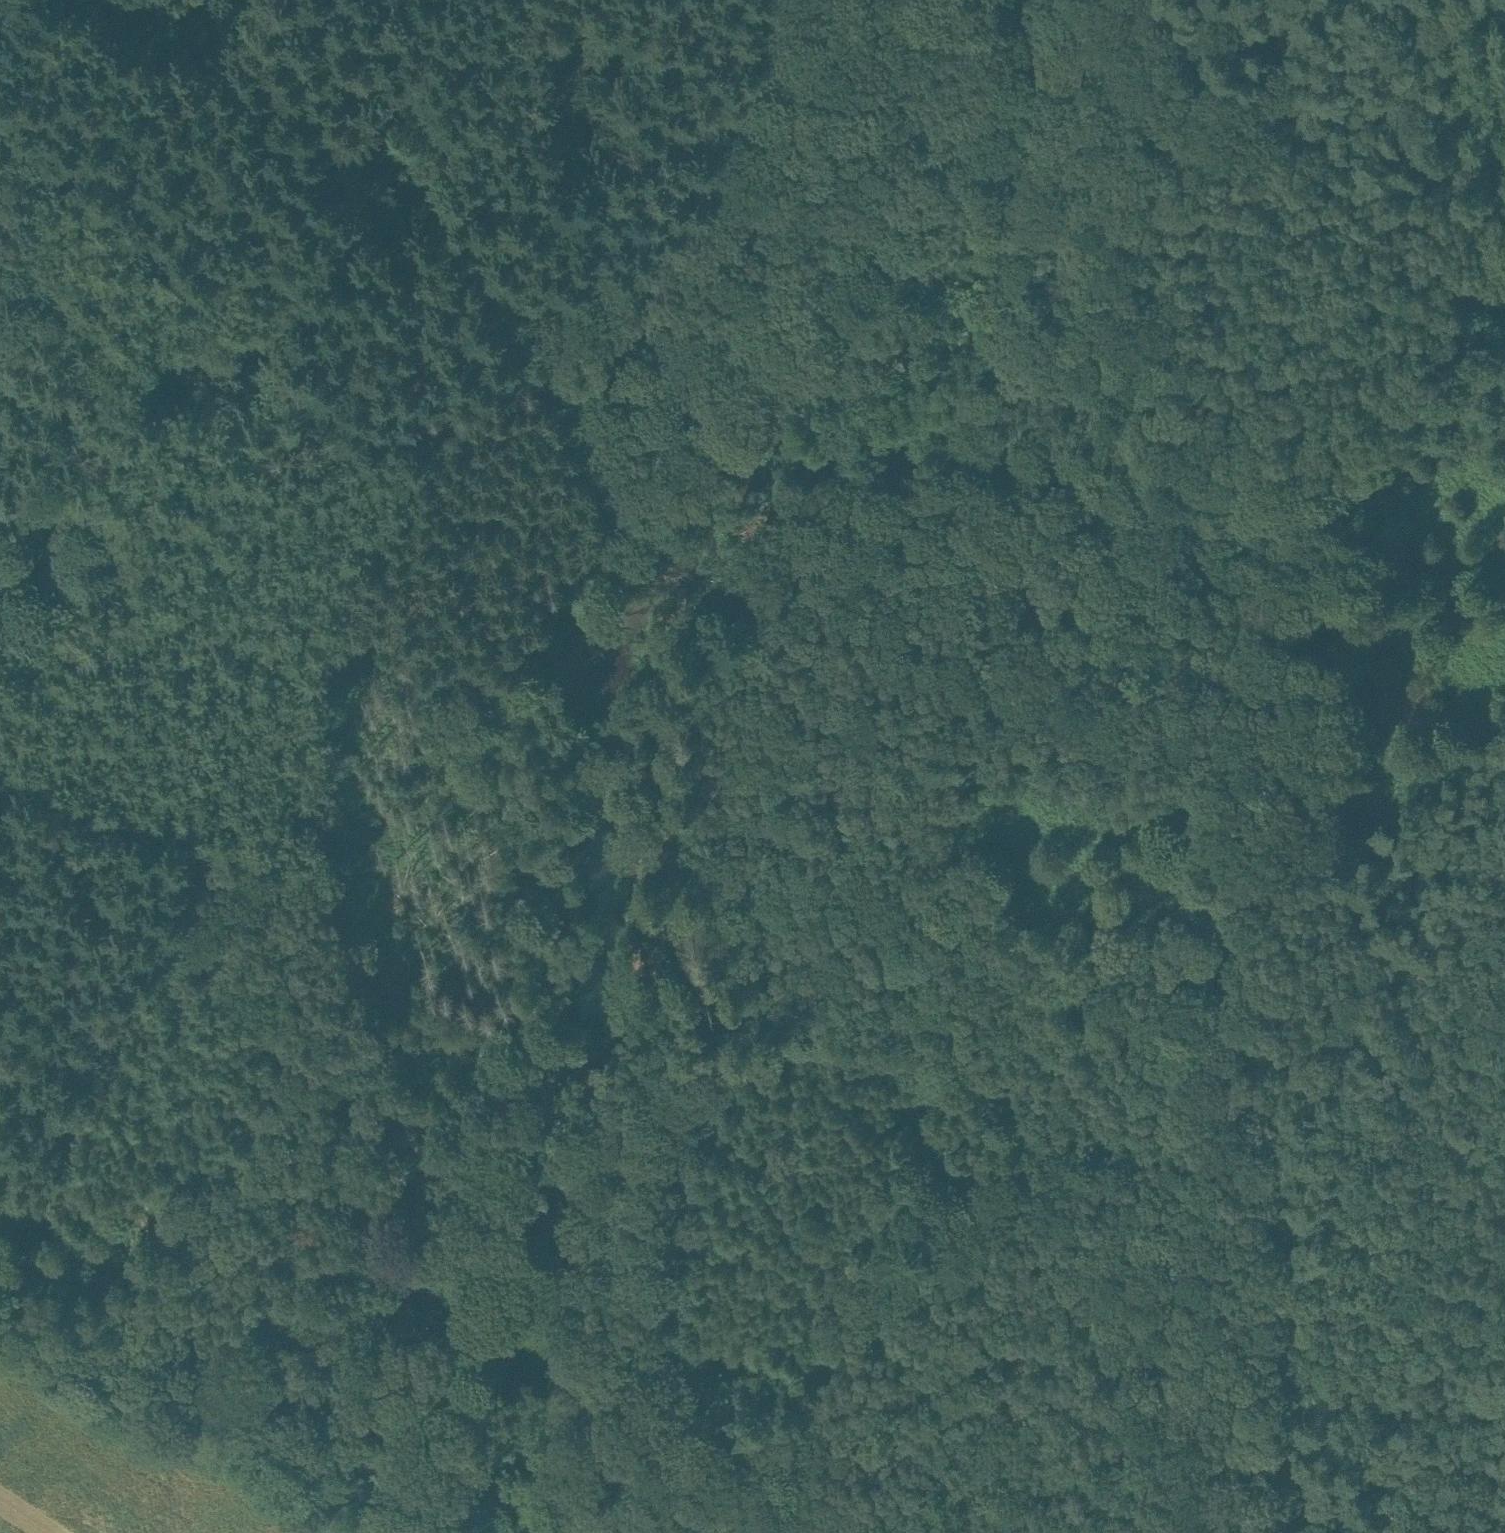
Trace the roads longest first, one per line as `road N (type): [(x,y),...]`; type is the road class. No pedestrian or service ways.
road 1 (track): [(364,1469),(244,1410),(0,1266)]
road 2 (track): [(440,1166),(415,1417),(397,1448),(364,1469)]

